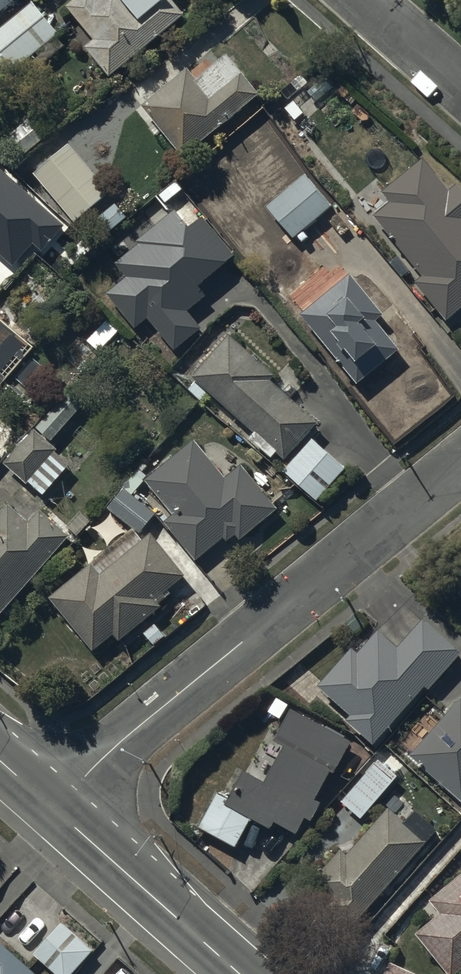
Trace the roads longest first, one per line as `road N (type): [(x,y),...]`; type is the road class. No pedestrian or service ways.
road 1 (residential): [(54,799),(460,464)]
road 2 (secondary): [(54,799),(249,973)]
road 3 (residential): [(460,86),(364,0)]

